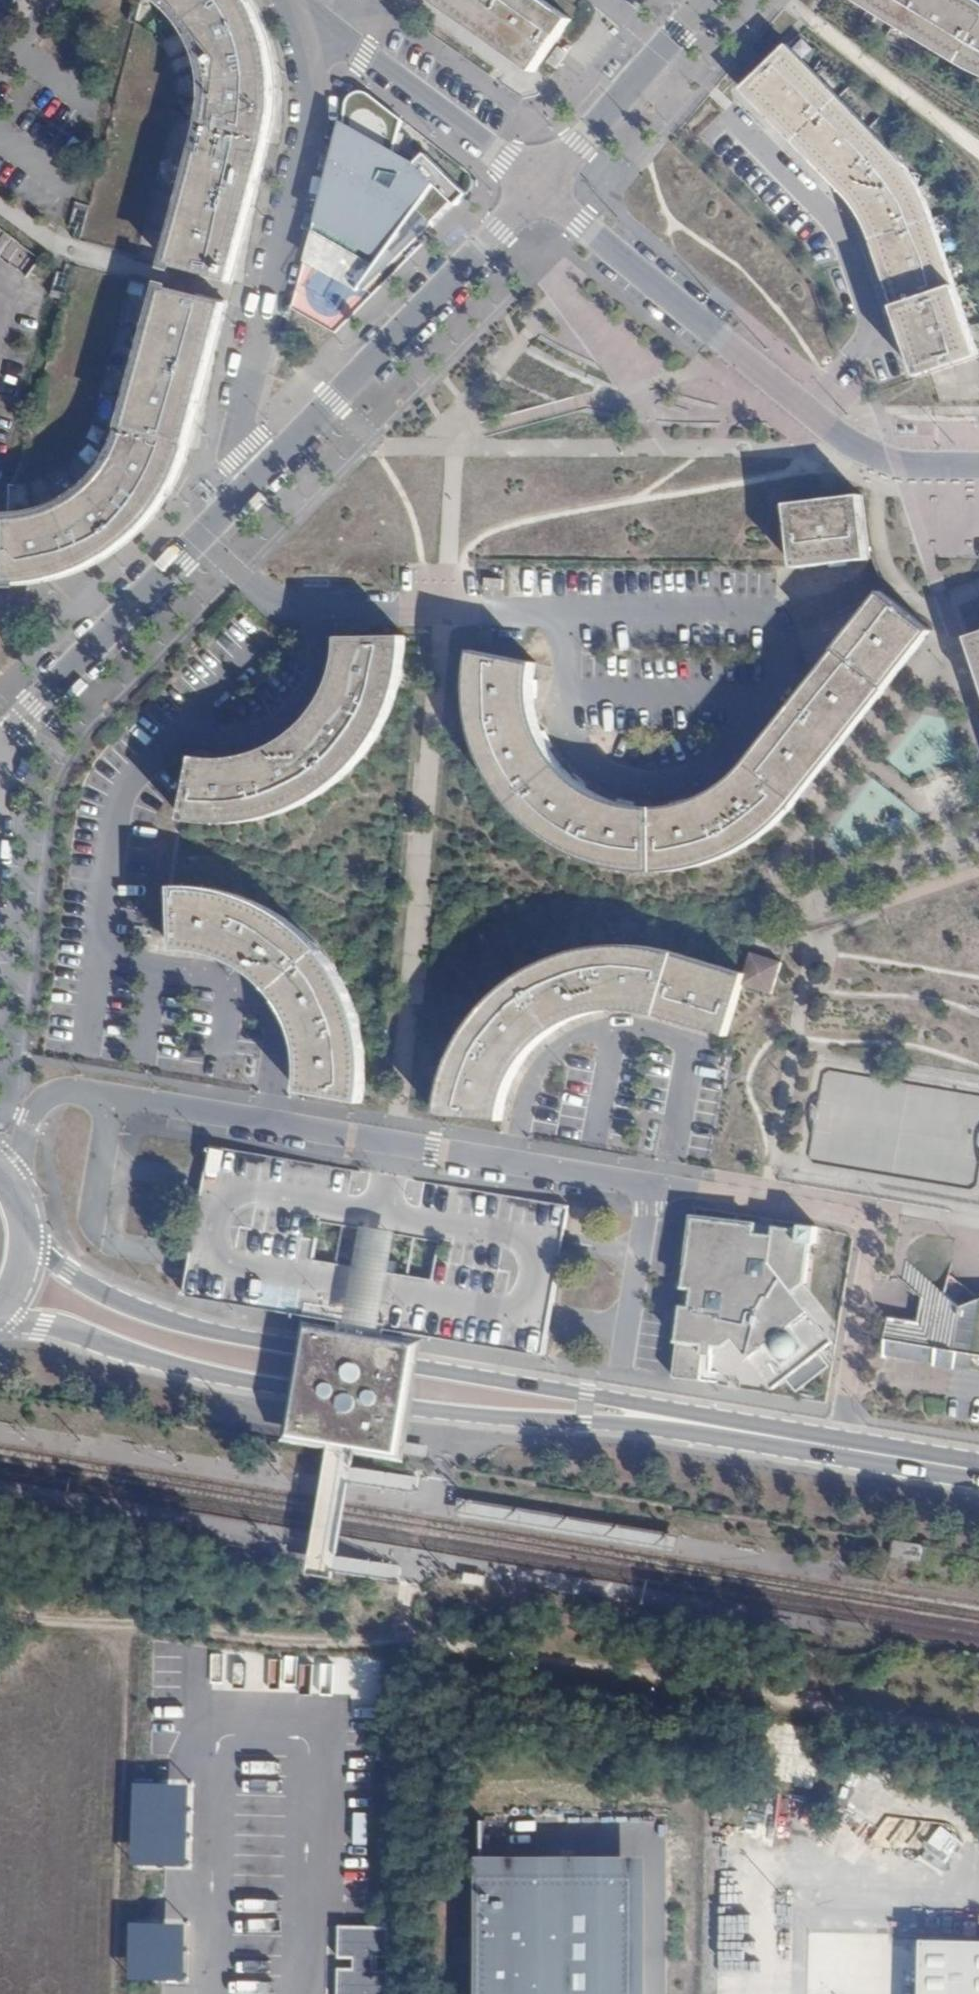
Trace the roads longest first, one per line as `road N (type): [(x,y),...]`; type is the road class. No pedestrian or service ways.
road 1 (residential): [(838,1447),(871,1240),(858,1221),(838,1214),(83,1091),(45,1099),(18,1153),(0,1162)]
road 2 (secondary): [(734,1430),(165,1320),(68,1272),(26,1218)]
road 3 (secondary): [(0,1321),(45,1322),(217,1375),(387,1404),(499,1418),(734,1430)]
road 4 (track): [(978,1733),(399,1642)]
road 5 (residential): [(312,34),(315,82),(272,304),(236,420),(241,452),(262,476)]
road 6 (track): [(399,1642),(291,1645),(0,1615)]
road 7 (residential): [(262,476),(541,190)]
road 8 (residential): [(0,767),(86,658),(262,476)]
road 9 (residential): [(816,414),(863,350),(872,315),(865,282),(828,211),(730,115)]
road 10 (residential): [(541,190),(816,414)]
road 11 (residential): [(541,190),(364,55),(312,34)]
road 12 (residential): [(541,190),(705,0)]
road 13 (residential): [(816,414),(858,448),(904,466),(978,467)]
road 14 (secondary): [(838,1447),(978,1471)]

